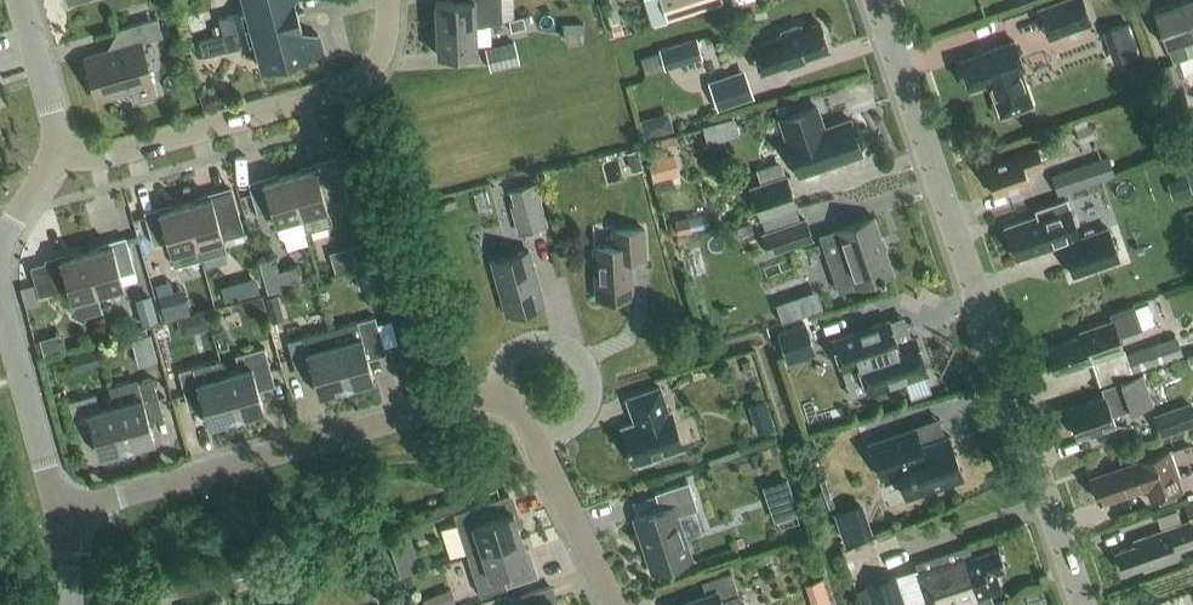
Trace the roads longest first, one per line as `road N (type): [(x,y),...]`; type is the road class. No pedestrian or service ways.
road 1 (tertiary): [(1078,604),(874,0)]
road 2 (residential): [(506,395),(63,517)]
road 3 (residential): [(59,153),(111,157),(344,91),(381,62),(391,0)]
road 4 (residential): [(63,517),(2,295),(8,243),(59,153)]
road 5 (residential): [(535,445),(585,421),(594,391),(588,370),(573,354),(535,349),(504,375),(506,395)]
road 6 (residential): [(610,604),(535,445)]
road 7 (residential): [(59,153),(22,0)]

